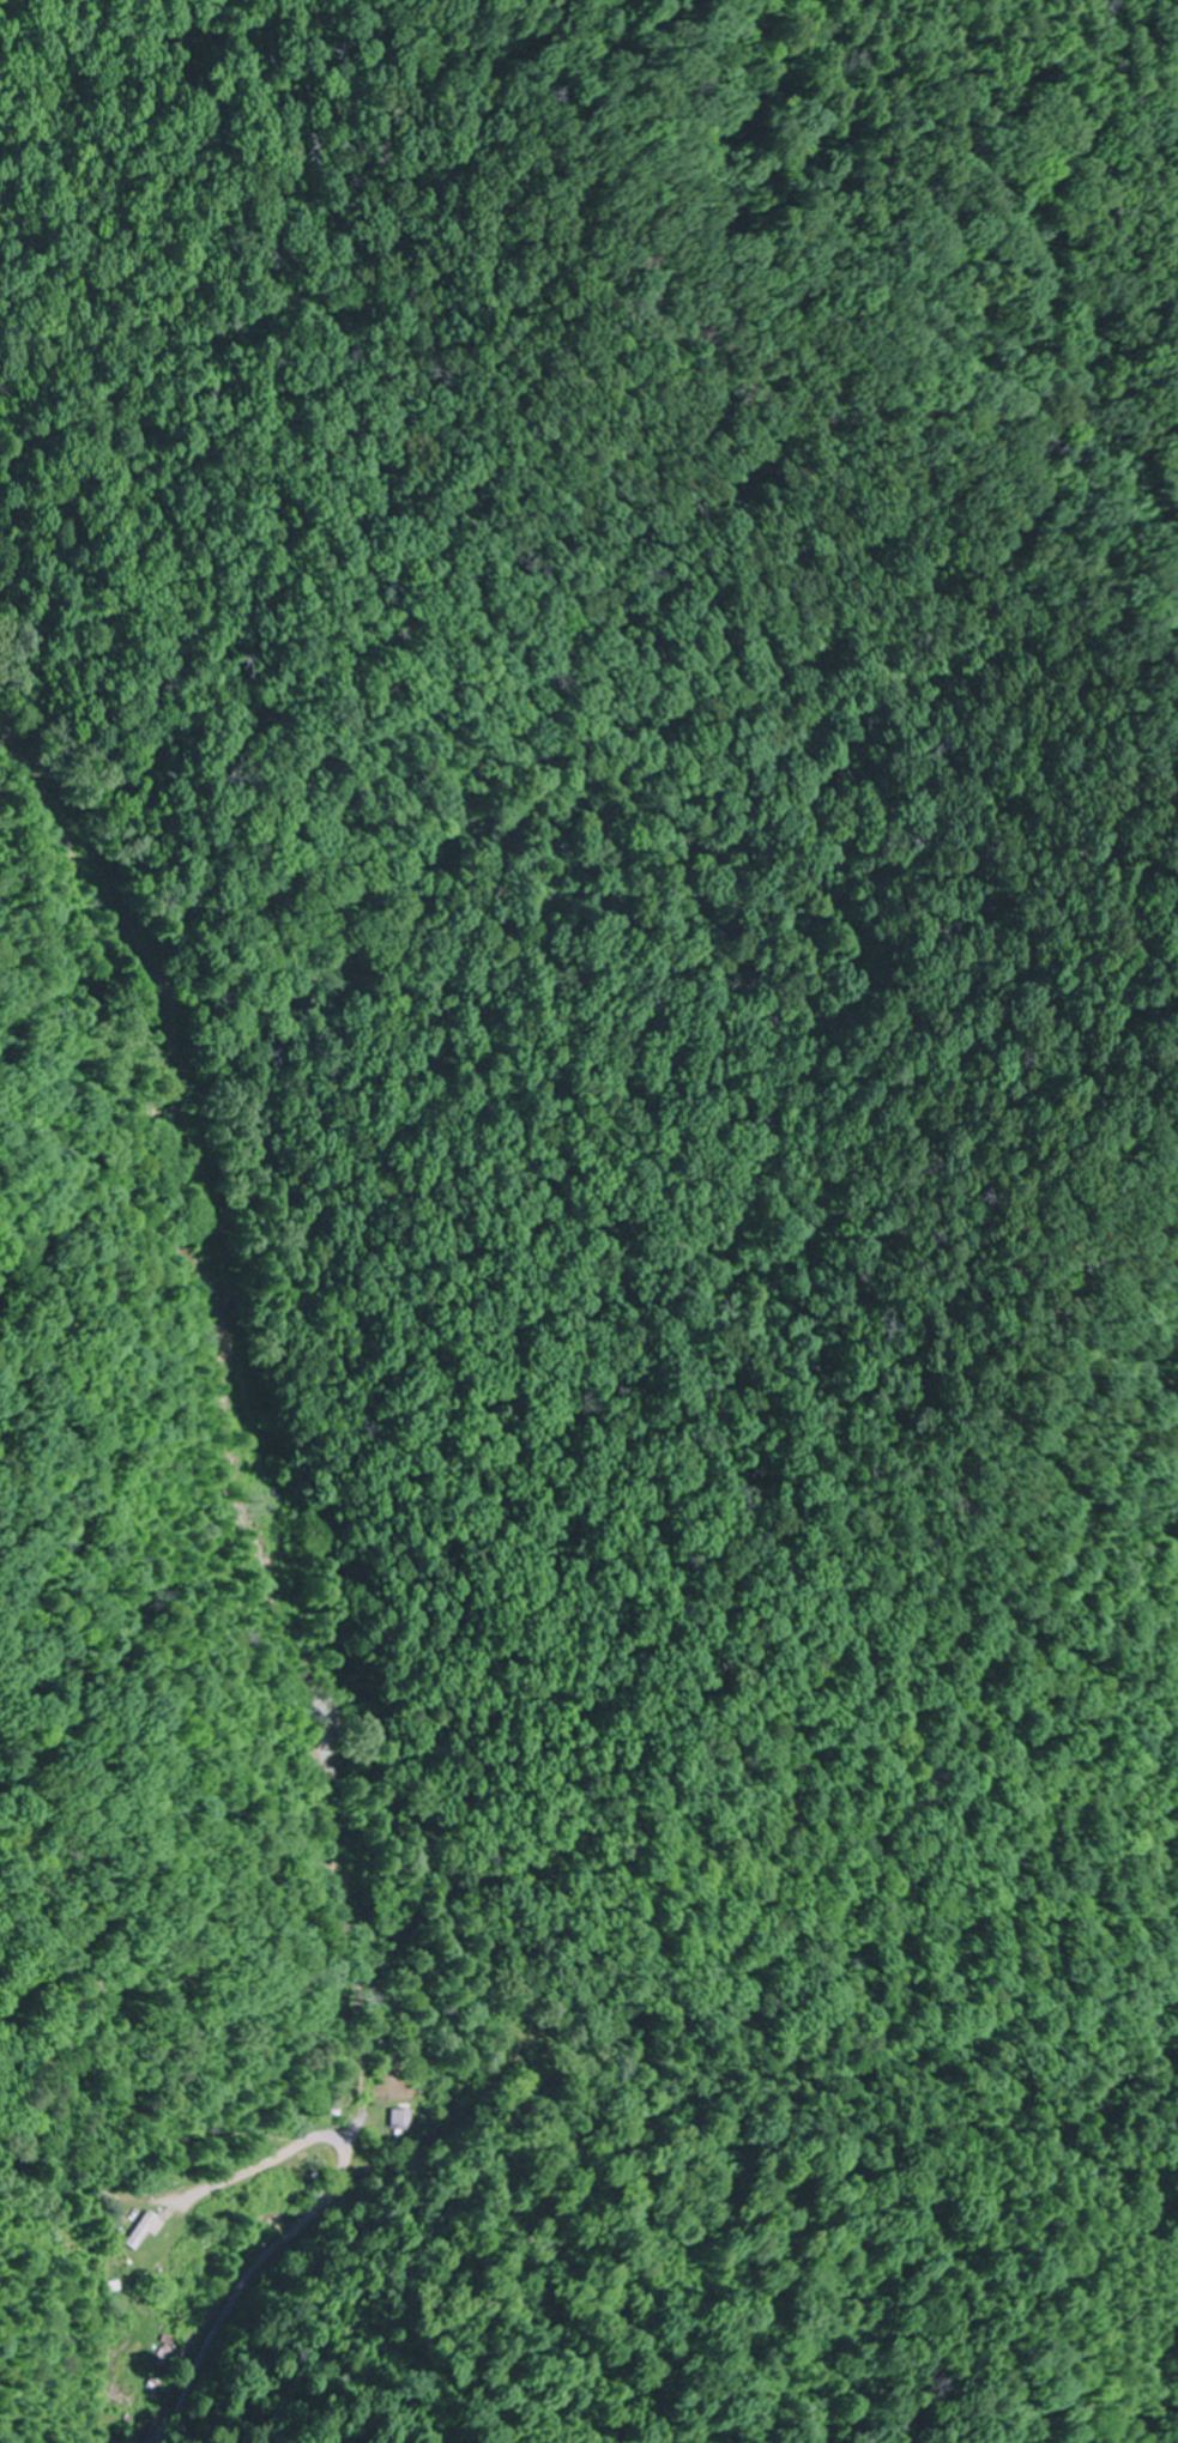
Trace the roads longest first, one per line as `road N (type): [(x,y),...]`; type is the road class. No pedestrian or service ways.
road 1 (residential): [(0,749),(53,828),(87,964),(145,1074),(159,1189),(219,1361),(231,1493),(280,1615),(375,2027),(367,2125),(327,2193),(230,2315),(156,2442)]

